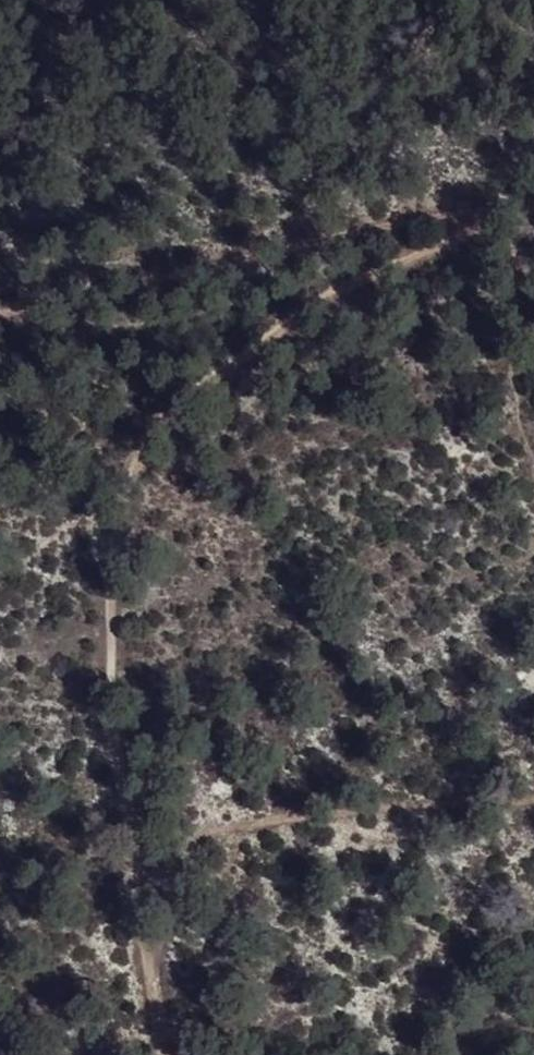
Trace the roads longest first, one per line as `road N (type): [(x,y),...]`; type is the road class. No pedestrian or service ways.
road 1 (track): [(140,819),(131,642),(147,481),(226,371),(367,278),(517,209)]
road 2 (track): [(162,1054),(140,819),(533,798)]
road 3 (track): [(533,205),(0,307)]

